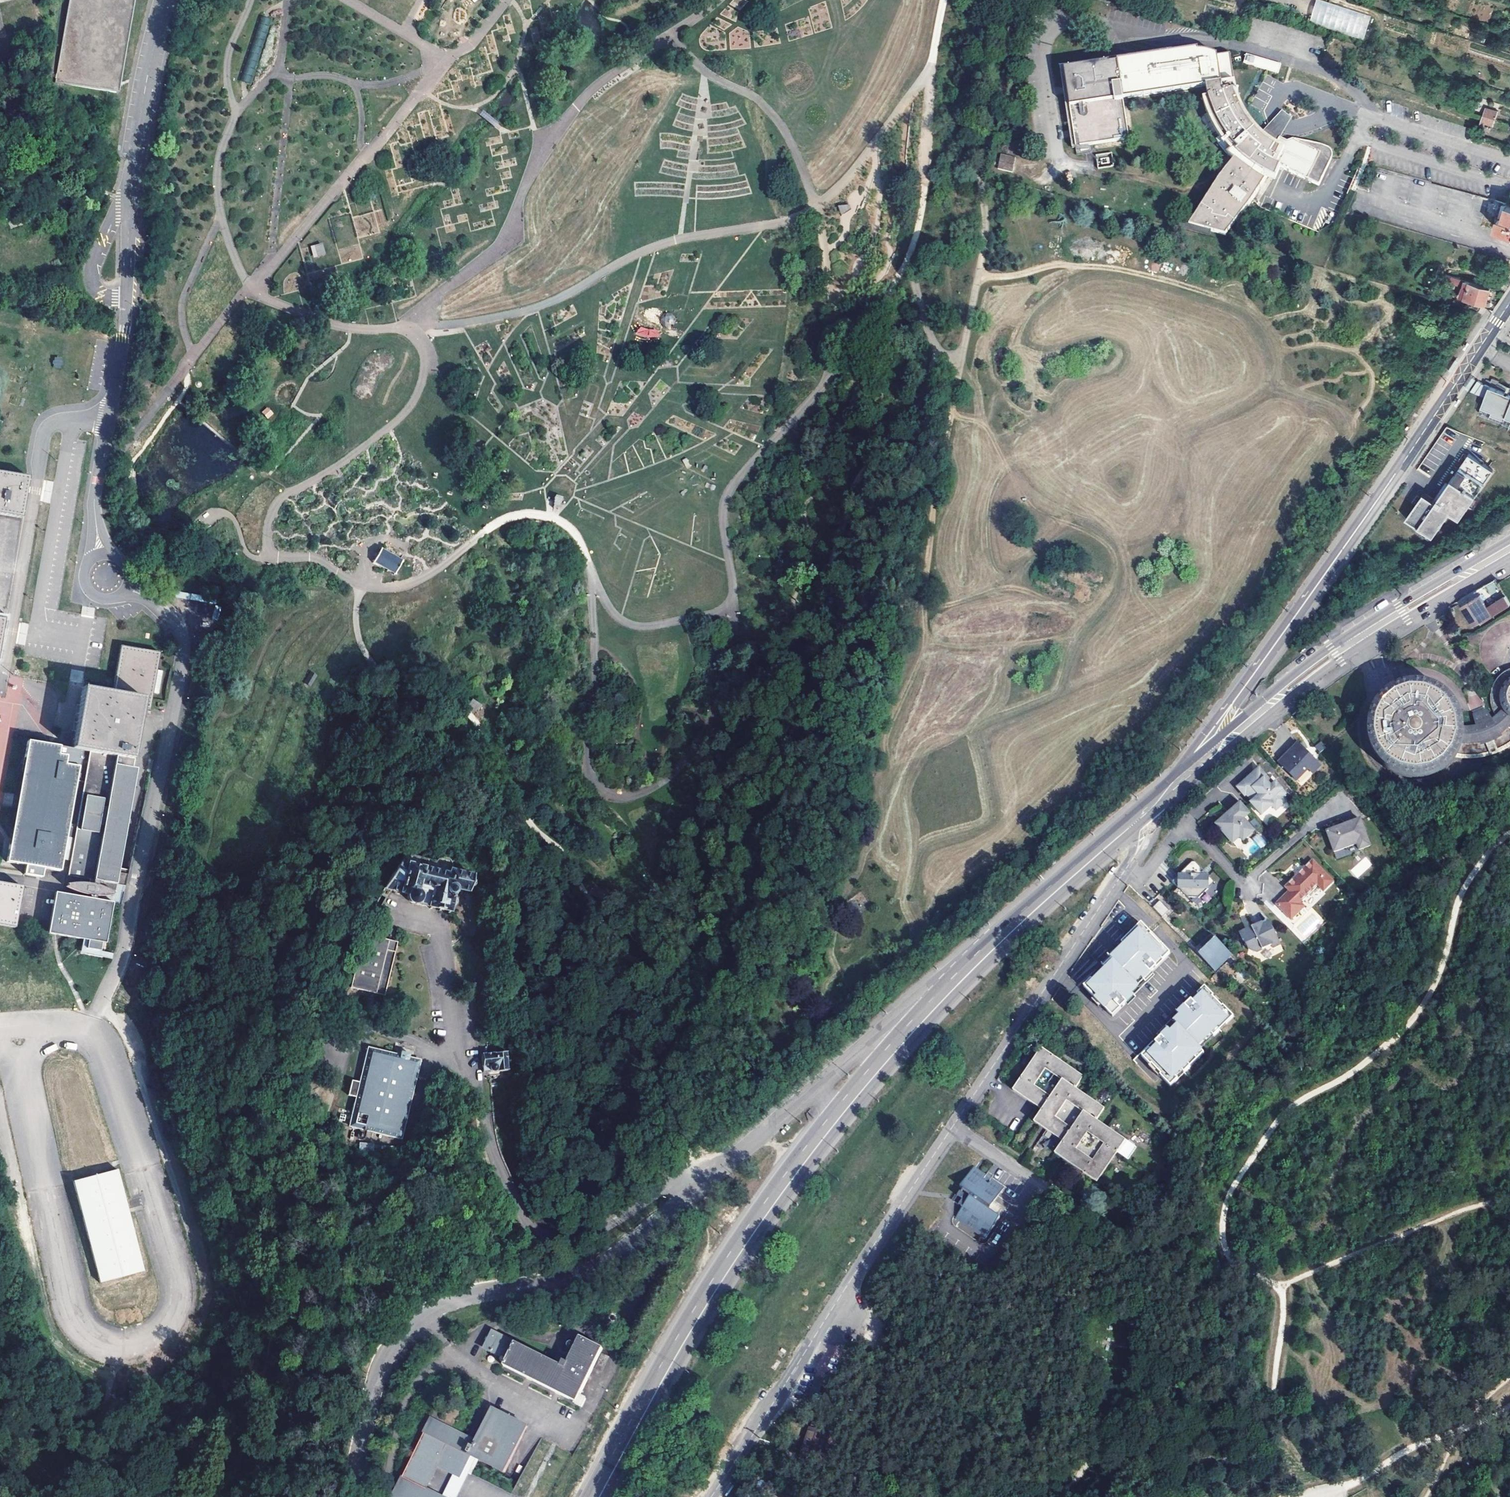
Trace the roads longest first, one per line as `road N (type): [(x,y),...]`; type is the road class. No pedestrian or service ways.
road 1 (track): [(938,356),(920,403),(857,484),(771,808),(690,943),(646,962),(622,952),(558,850),(486,769),(473,720),(455,706),(405,701)]
road 2 (track): [(1509,834),(1466,886),(1438,979),(1412,1021),(1359,1068),(1292,1107),(1230,1195),(1226,1254),(1281,1288),(1284,1314),(1265,1431),(1221,1461),(1195,1496)]
road 3 (residential): [(711,1496),(1125,871)]
road 4 (unclassified): [(883,1063),(834,1069),(570,1283),(454,1304),(409,1328),(383,1362),(348,1496)]
road 5 (tertiary): [(1509,302),(1228,710),(1191,775)]
road 6 (secondary): [(883,1063),(732,1258),(595,1496)]
road 7 (secondary): [(1132,825),(1018,925),(883,1063)]
road 8 (residential): [(124,334),(132,168),(167,0)]
road 9 (residential): [(1125,871),(1145,874),(1188,828),(1247,881),(1338,804)]
road 10 (track): [(865,1318),(948,1374),(1012,1399),(1059,1404),(1108,1391)]
road 11 (track): [(1108,1391),(1140,1362),(1149,1318),(1145,1282),(1056,1197)]
road 12 (track): [(1281,1288),(1465,1210),(1509,1200)]
road 13 (track): [(924,188),(902,272),(842,365)]
road 14 (track): [(1360,1480),(1509,1405)]
road 15 (track): [(922,597),(928,643),(889,730)]
road 16 (track): [(928,643),(969,649),(1066,633)]
road 17 (track): [(485,532),(513,516),(551,518),(573,531),(586,562)]
road 18 (secondary): [(1282,695),(1191,775)]

